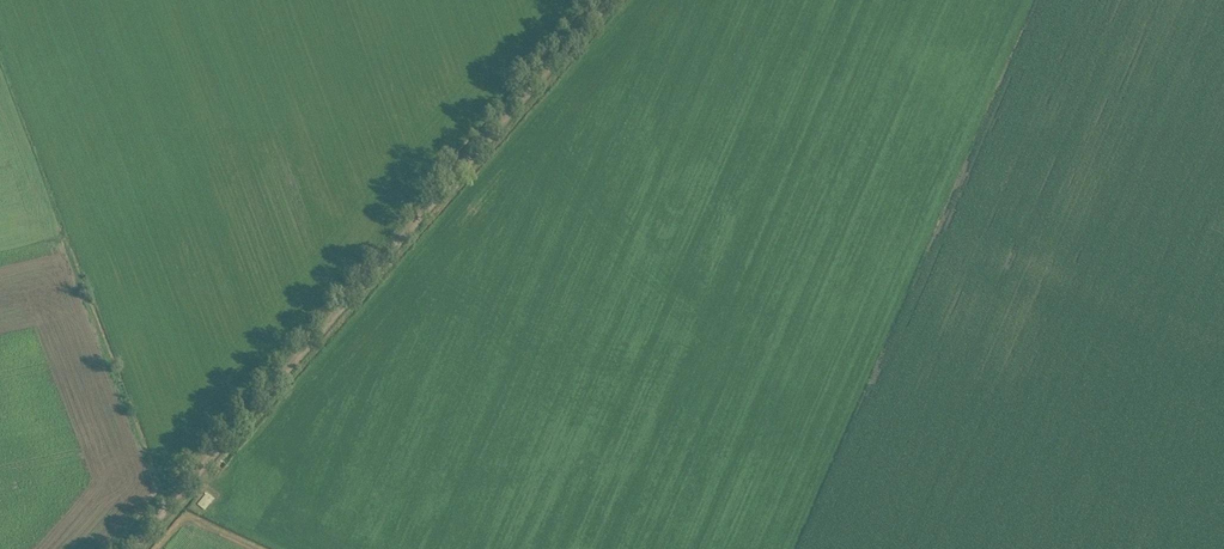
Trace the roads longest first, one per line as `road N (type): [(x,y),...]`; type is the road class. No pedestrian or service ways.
road 1 (track): [(132,548),(608,0)]

